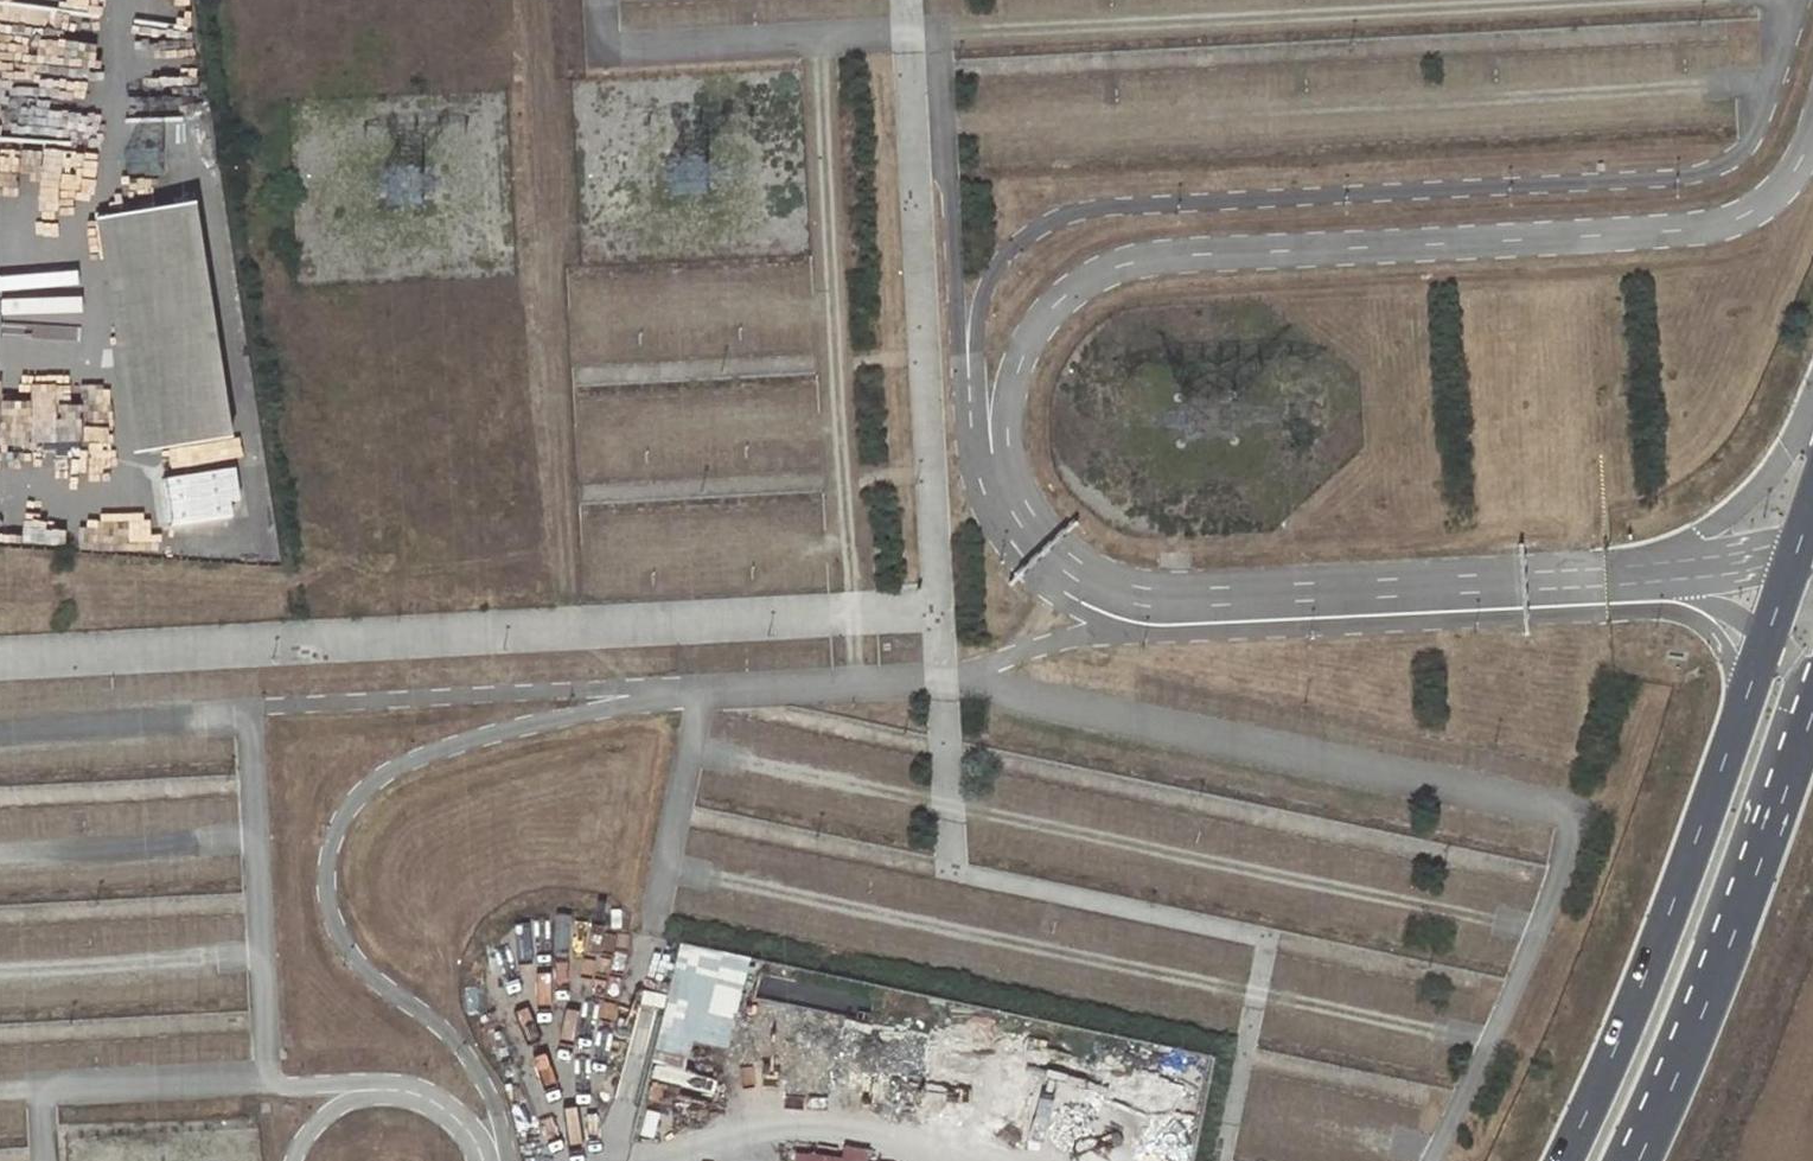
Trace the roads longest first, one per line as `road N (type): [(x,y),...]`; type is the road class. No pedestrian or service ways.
road 1 (primary): [(1812,505),(1644,976),(1563,1160)]
road 2 (primary): [(1638,1160),(1705,1008),(1812,712)]

